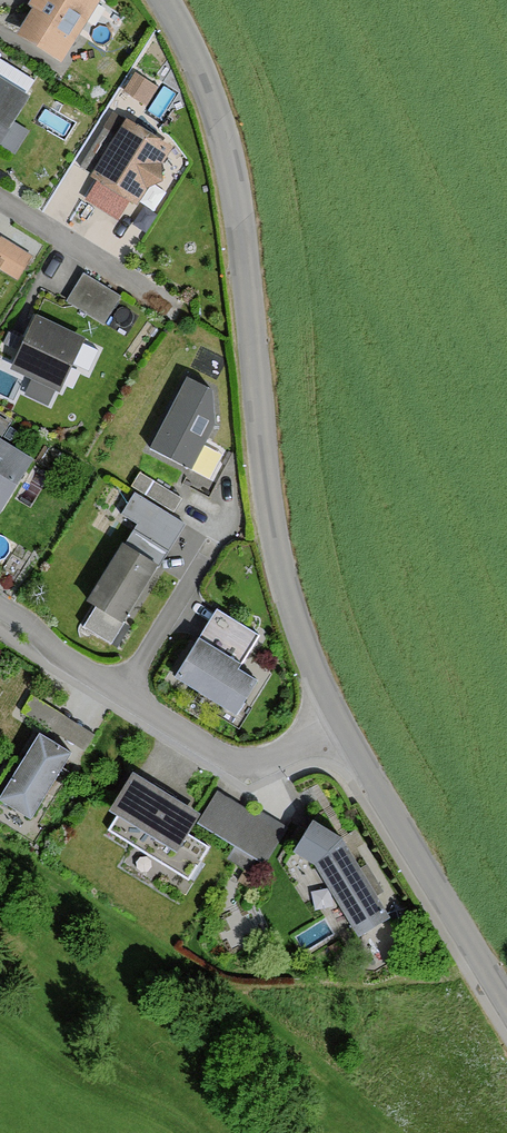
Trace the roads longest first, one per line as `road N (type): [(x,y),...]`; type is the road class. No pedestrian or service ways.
road 1 (residential): [(166,0),(224,143),(277,557),(339,726)]
road 2 (residential): [(339,726),(274,756),(236,758),(0,617)]
road 3 (residential): [(339,726),(506,1007)]
road 4 (residential): [(134,289),(0,211)]

